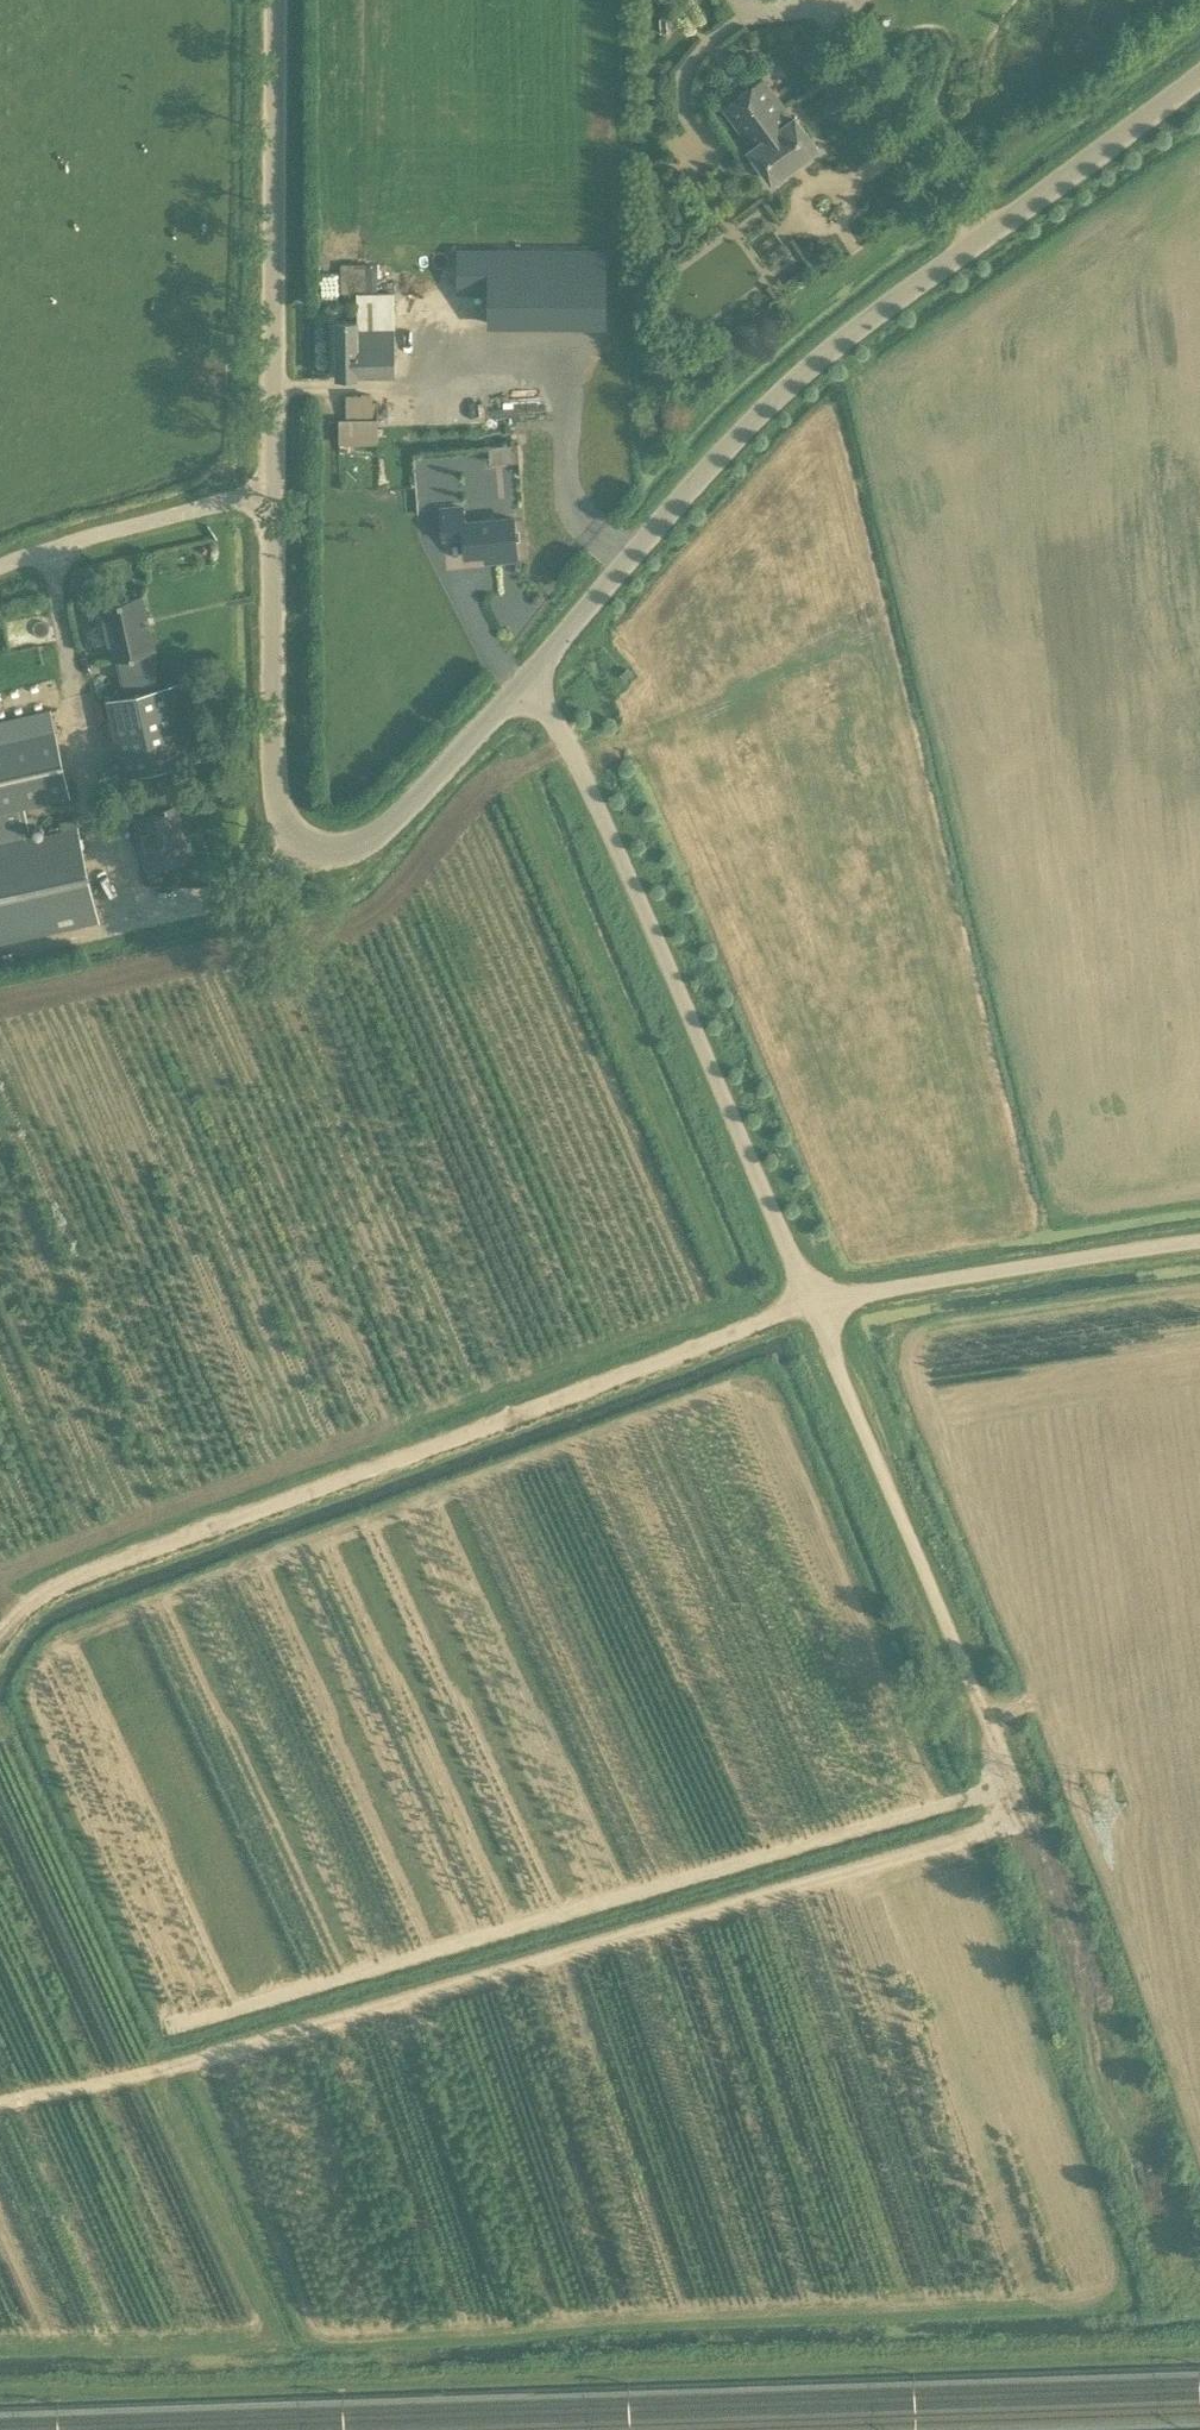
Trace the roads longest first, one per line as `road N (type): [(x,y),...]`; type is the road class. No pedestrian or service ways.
road 1 (unclassified): [(521,689),(360,845),(307,844),(284,827),(270,768),(277,0)]
road 2 (unclassified): [(521,689),(764,410),(896,297),(1199,69)]
road 3 (unclassified): [(813,1304),(558,726),(521,689)]
road 4 (unclassified): [(1033,1853),(813,1304)]
road 5 (unclassified): [(813,1304),(1199,1242)]

